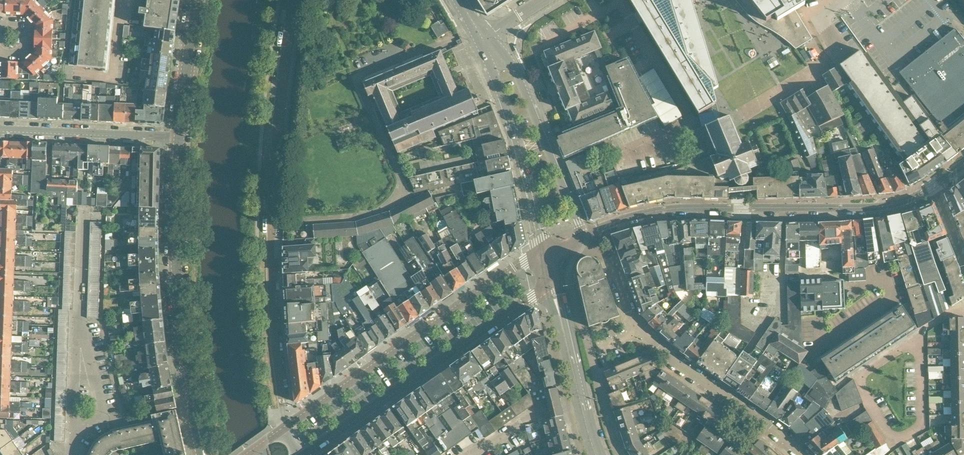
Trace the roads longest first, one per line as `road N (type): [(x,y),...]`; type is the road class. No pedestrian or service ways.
road 1 (residential): [(294,0),(272,222),(288,427)]
road 2 (unclassified): [(579,237),(664,210),(876,207),(933,187)]
road 3 (residential): [(579,237),(610,256),(630,312),(651,339),(799,454)]
road 4 (tertiary): [(544,253),(288,427)]
road 5 (tertiary): [(305,454),(532,297),(549,276)]
road 6 (secondary): [(194,391),(174,223),(179,137)]
road 7 (tertiary): [(579,237),(515,70),(485,41)]
road 8 (tertiary): [(485,41),(544,253)]
road 9 (residential): [(179,137),(0,129)]
road 10 (secondary): [(179,137),(195,0)]
road 11 (tertiary): [(549,276),(579,399)]

